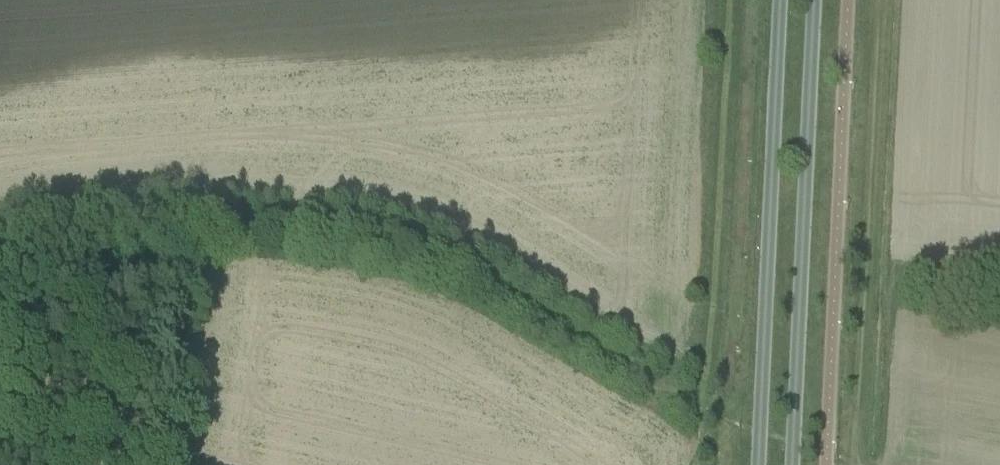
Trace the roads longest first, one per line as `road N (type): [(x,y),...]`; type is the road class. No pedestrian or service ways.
road 1 (track): [(0,252),(167,224),(339,230),(422,254),(512,295),(604,355),(696,401)]
road 2 (secondary): [(791,464),(813,0)]
road 3 (secondary): [(777,0),(757,464)]

